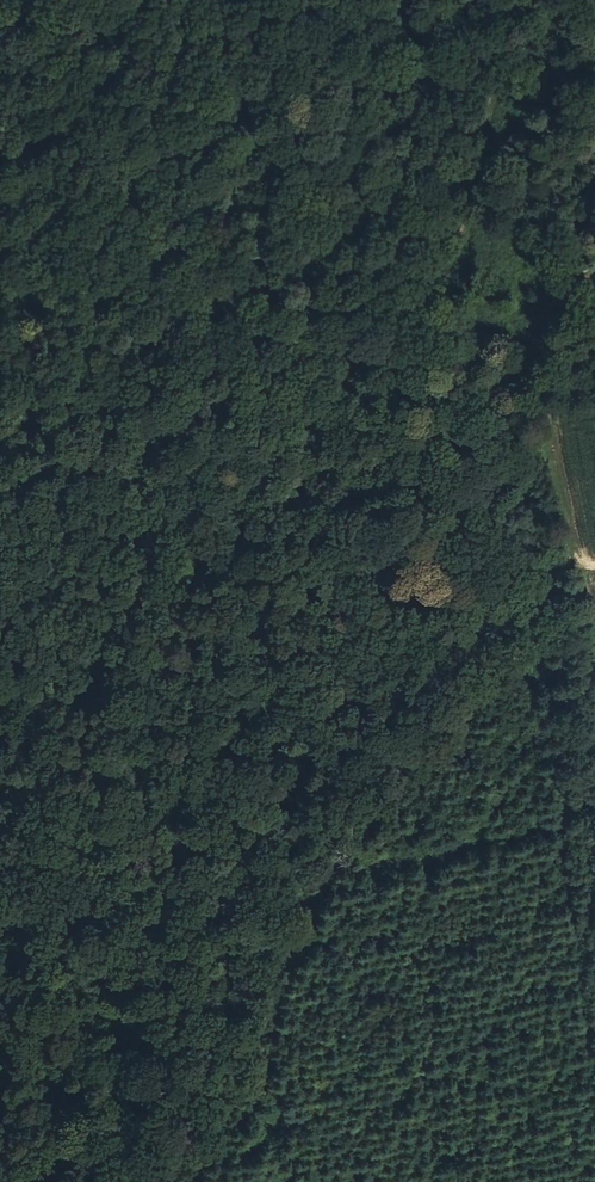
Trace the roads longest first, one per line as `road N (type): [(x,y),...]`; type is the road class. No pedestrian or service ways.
road 1 (track): [(594,562),(545,569),(562,815),(0,918)]
road 2 (track): [(545,569),(478,403),(488,295),(551,0)]
road 3 (track): [(562,815),(594,1021)]

